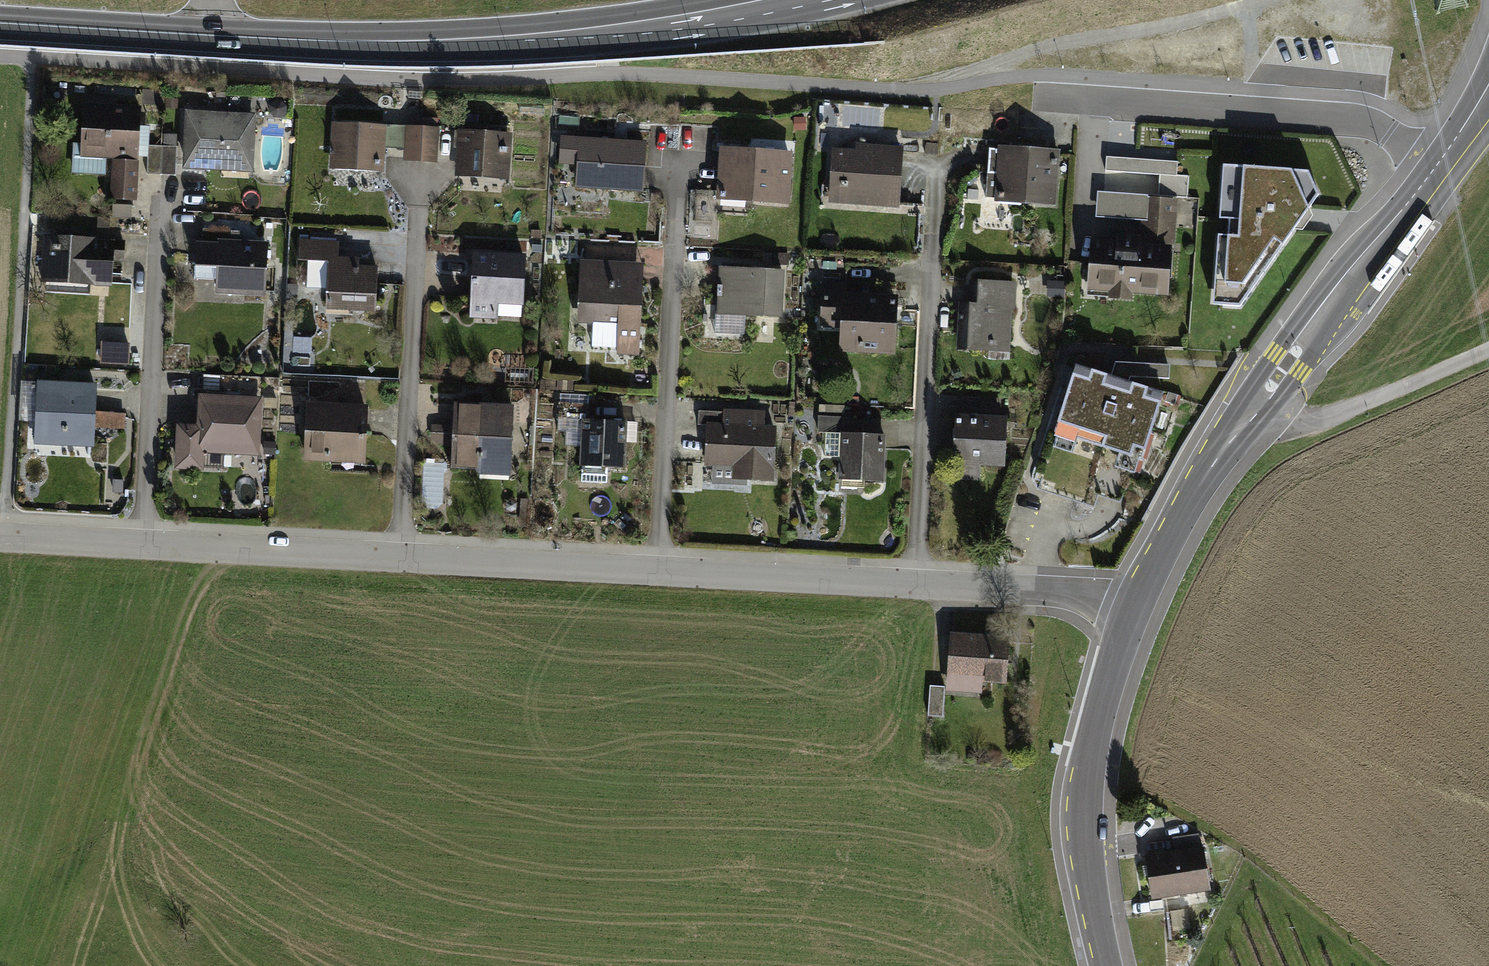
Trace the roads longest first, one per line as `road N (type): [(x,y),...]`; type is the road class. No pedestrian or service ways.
road 1 (secondary): [(0,24),(386,43),(656,26),(796,0)]
road 2 (tertiary): [(1132,611),(1228,438),(1488,98)]
road 3 (residential): [(682,140),(660,569)]
road 4 (residential): [(940,167),(918,584)]
road 5 (residential): [(424,189),(402,555)]
road 6 (tertiary): [(1106,965),(1083,809),(1095,729),(1132,611)]
road 7 (residential): [(168,193),(147,540)]
road 8 (residential): [(918,584),(660,569)]
road 9 (residential): [(660,569),(402,555)]
road 10 (residential): [(402,555),(147,540)]
road 11 (track): [(1251,412),(1309,422),(1488,349)]
road 12 (residential): [(1132,611),(1048,590),(918,584)]
road 13 (residential): [(147,540),(0,532)]

